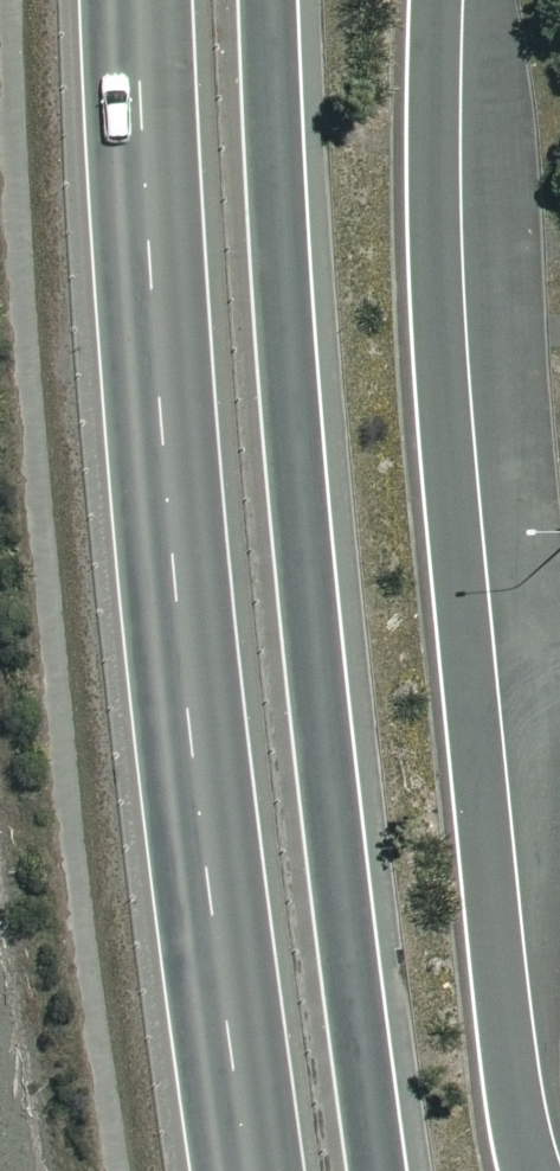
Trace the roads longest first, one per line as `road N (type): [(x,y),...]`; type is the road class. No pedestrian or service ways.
road 1 (trunk): [(253,1170),(205,864),(164,511),(137,0)]
road 2 (trunk): [(434,0),(459,604),(488,929),(533,1170)]
road 3 (trunk): [(267,0),(291,433),(357,1055),(377,1170)]

